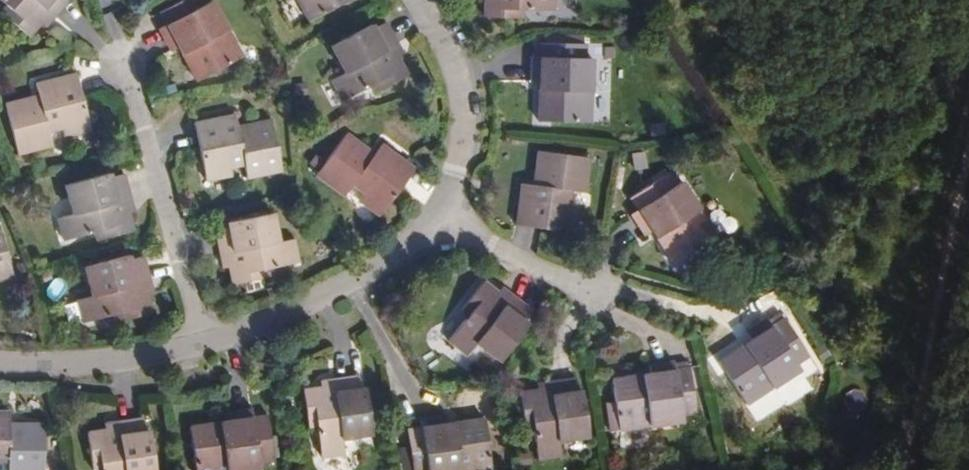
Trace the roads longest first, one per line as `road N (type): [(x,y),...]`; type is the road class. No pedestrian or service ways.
road 1 (residential): [(429,0),(459,52),(467,106),(465,157),(439,214),(391,256),(295,309),(209,344)]
road 2 (track): [(895,469),(968,139)]
road 3 (residential): [(123,62),(209,344)]
road 4 (residential): [(209,344),(115,364),(0,363)]

